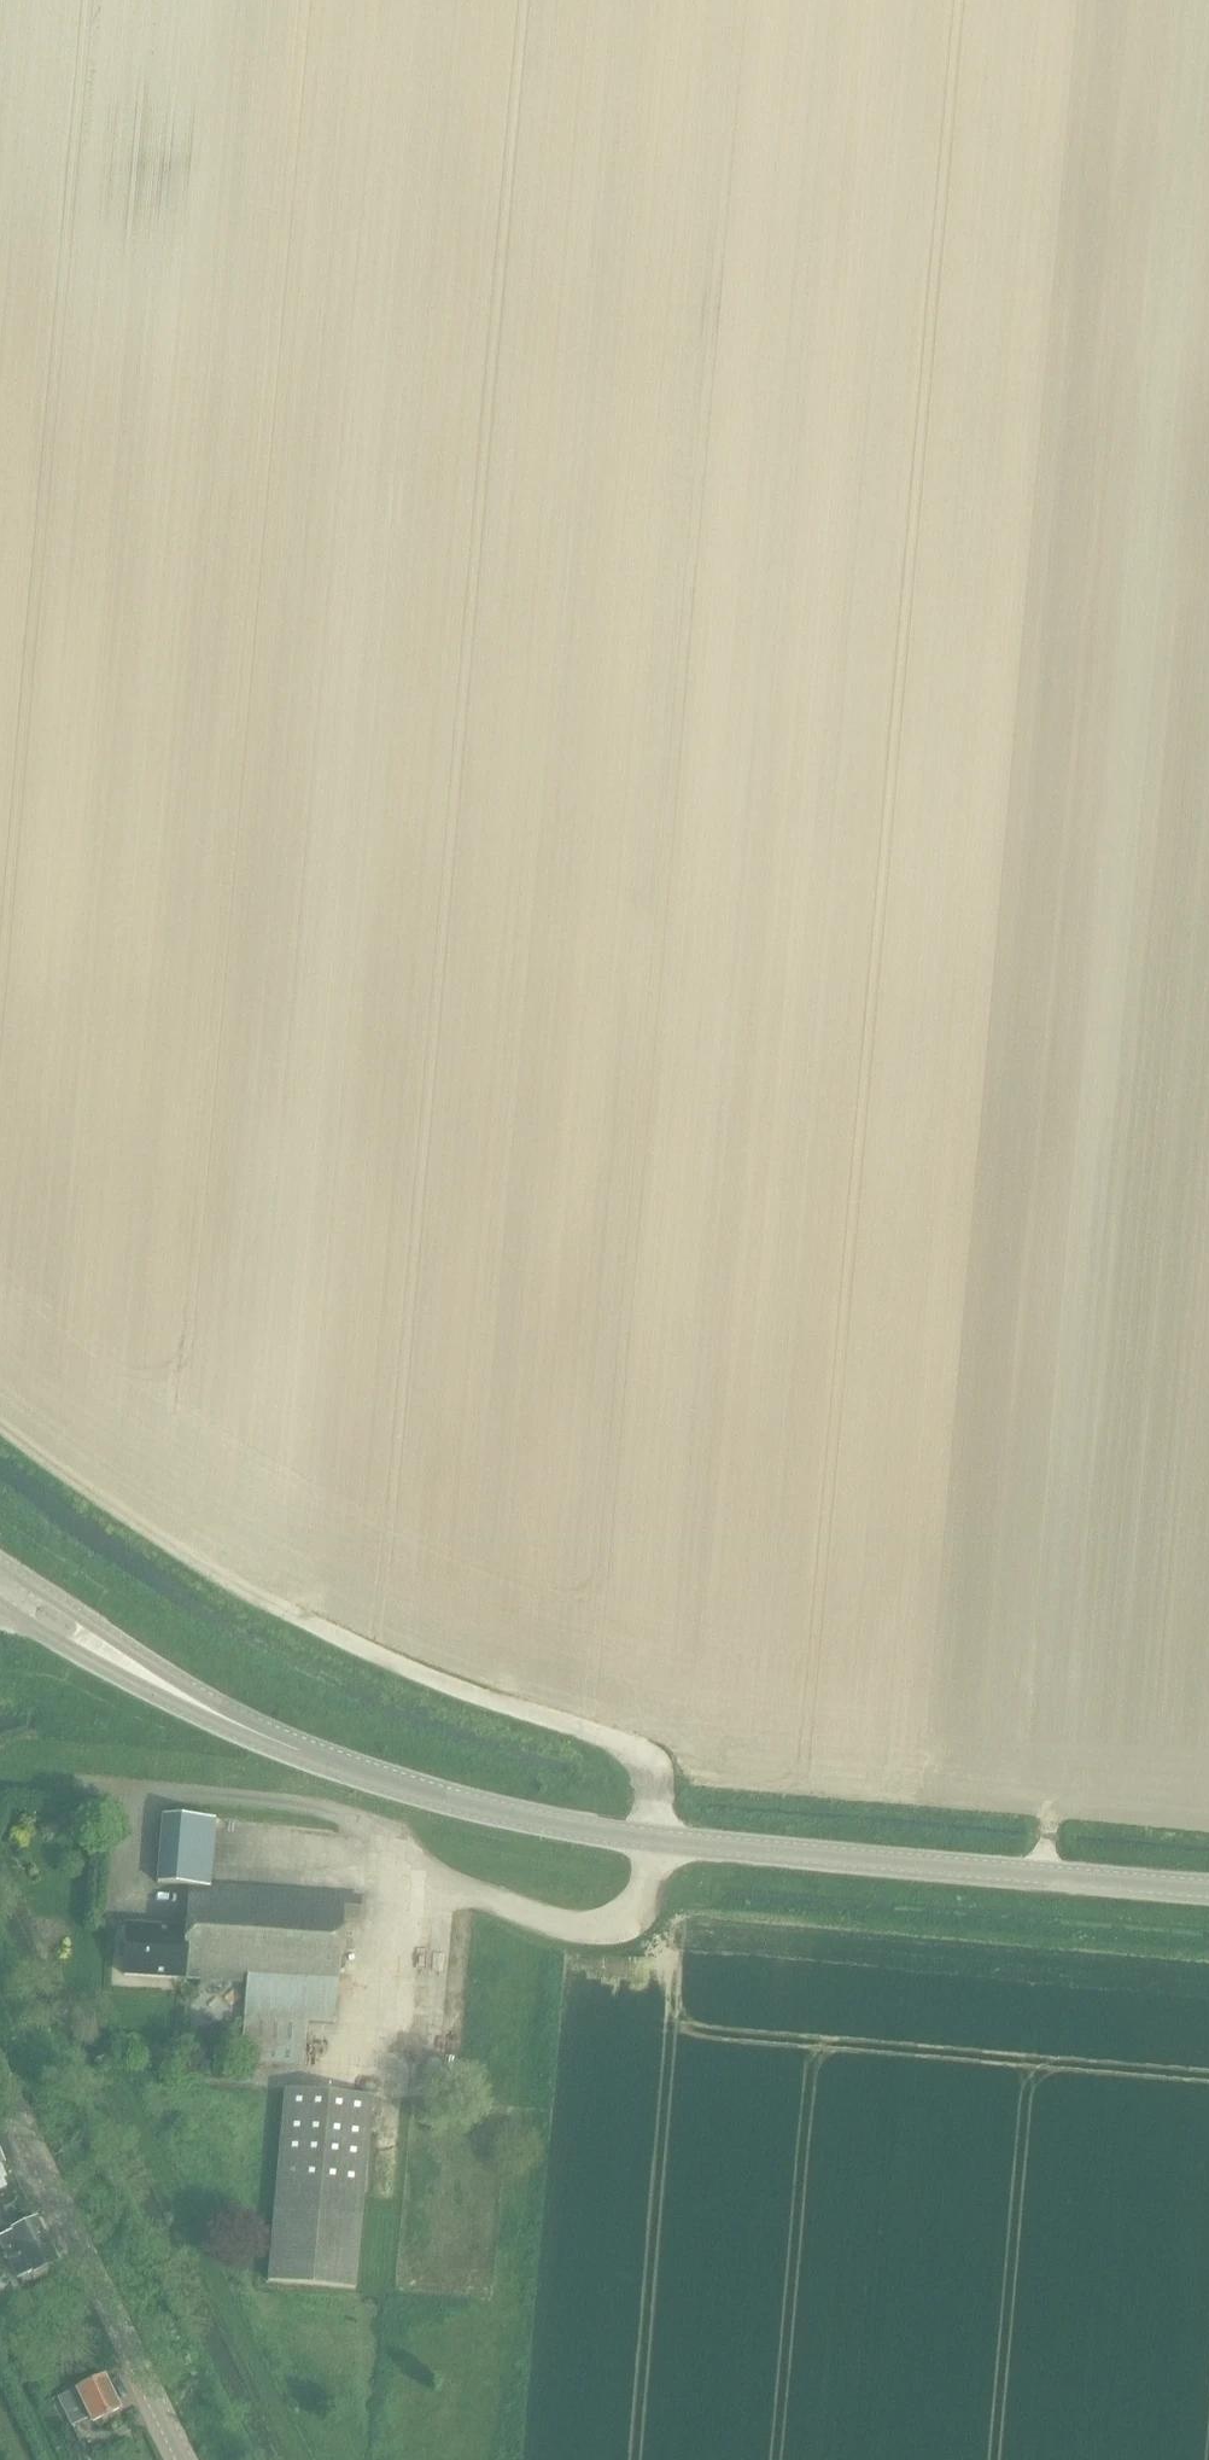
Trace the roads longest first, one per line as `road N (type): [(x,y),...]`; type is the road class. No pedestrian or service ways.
road 1 (secondary): [(1208,1888),(658,1840),(520,1816),(361,1775),(248,1731),(0,1581)]
road 2 (track): [(658,1840),(646,1754),(440,1684),(295,1614)]
road 3 (tertiary): [(187,2459),(0,2071)]

